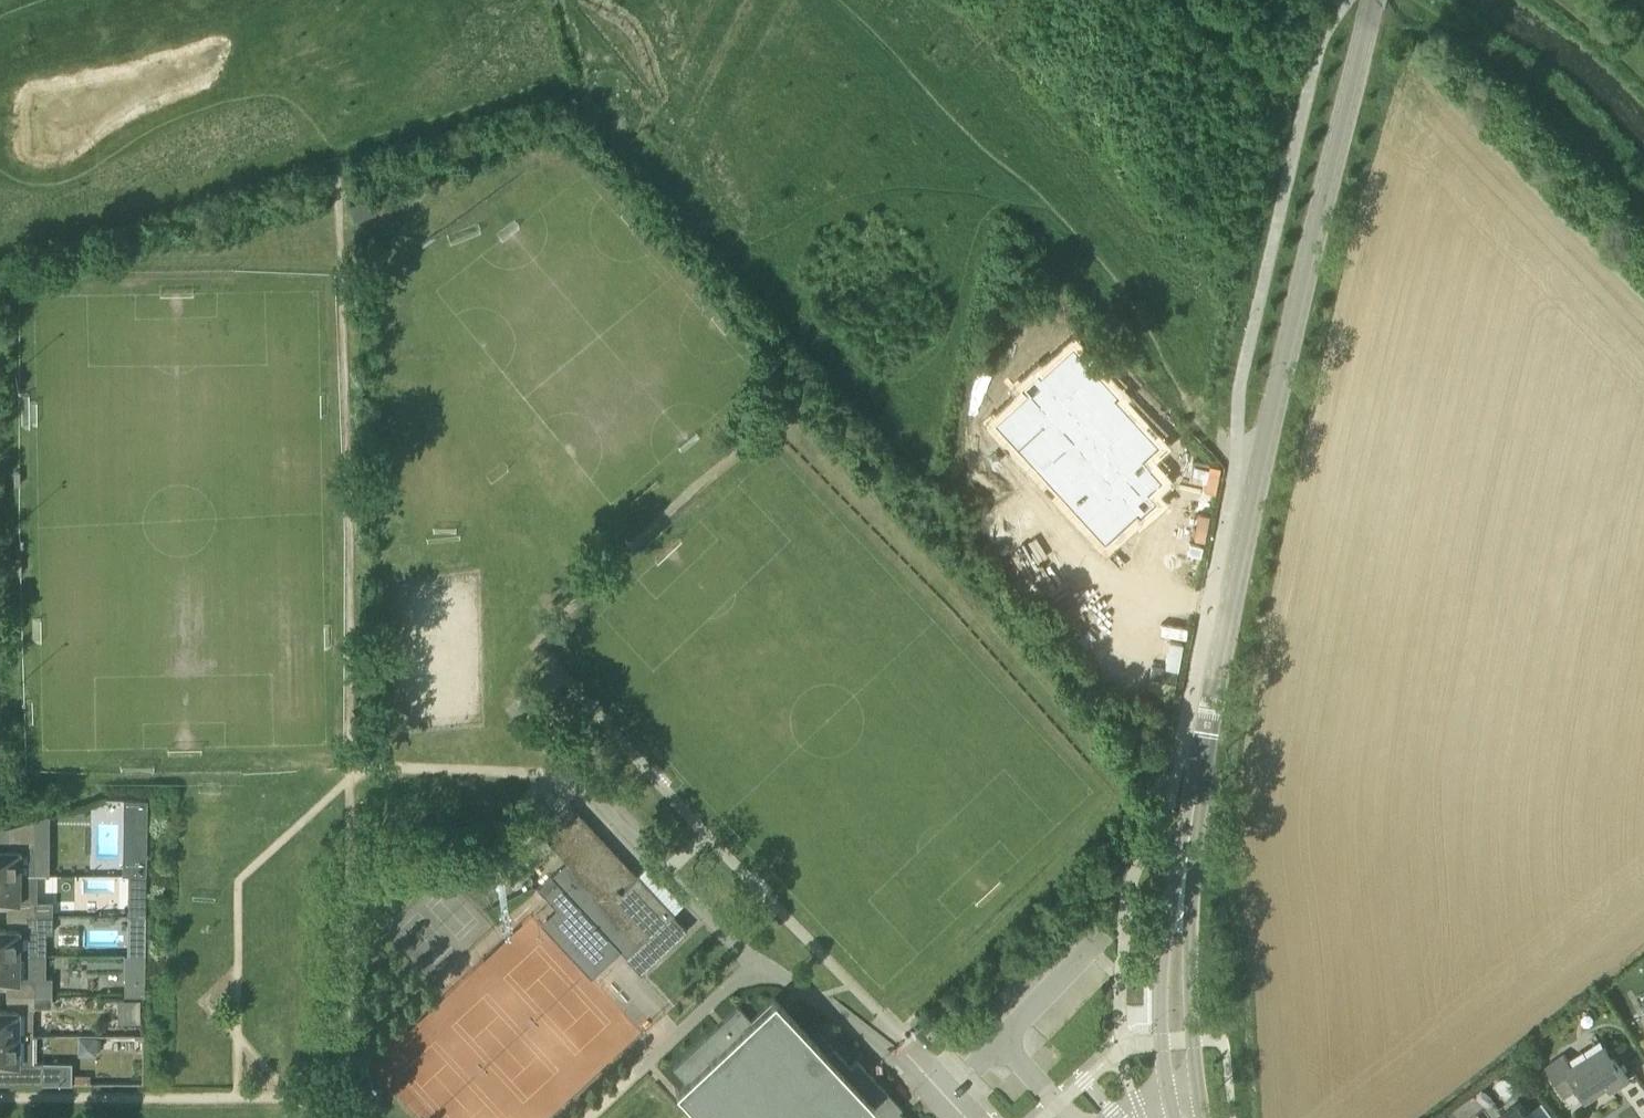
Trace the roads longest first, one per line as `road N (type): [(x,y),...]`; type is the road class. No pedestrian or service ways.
road 1 (tertiary): [(1199,782),(1254,502),(1375,0)]
road 2 (tertiary): [(1199,782),(1173,880),(1162,997),(1175,1117)]
road 3 (tertiary): [(1201,1117),(1187,949),(1199,782)]

